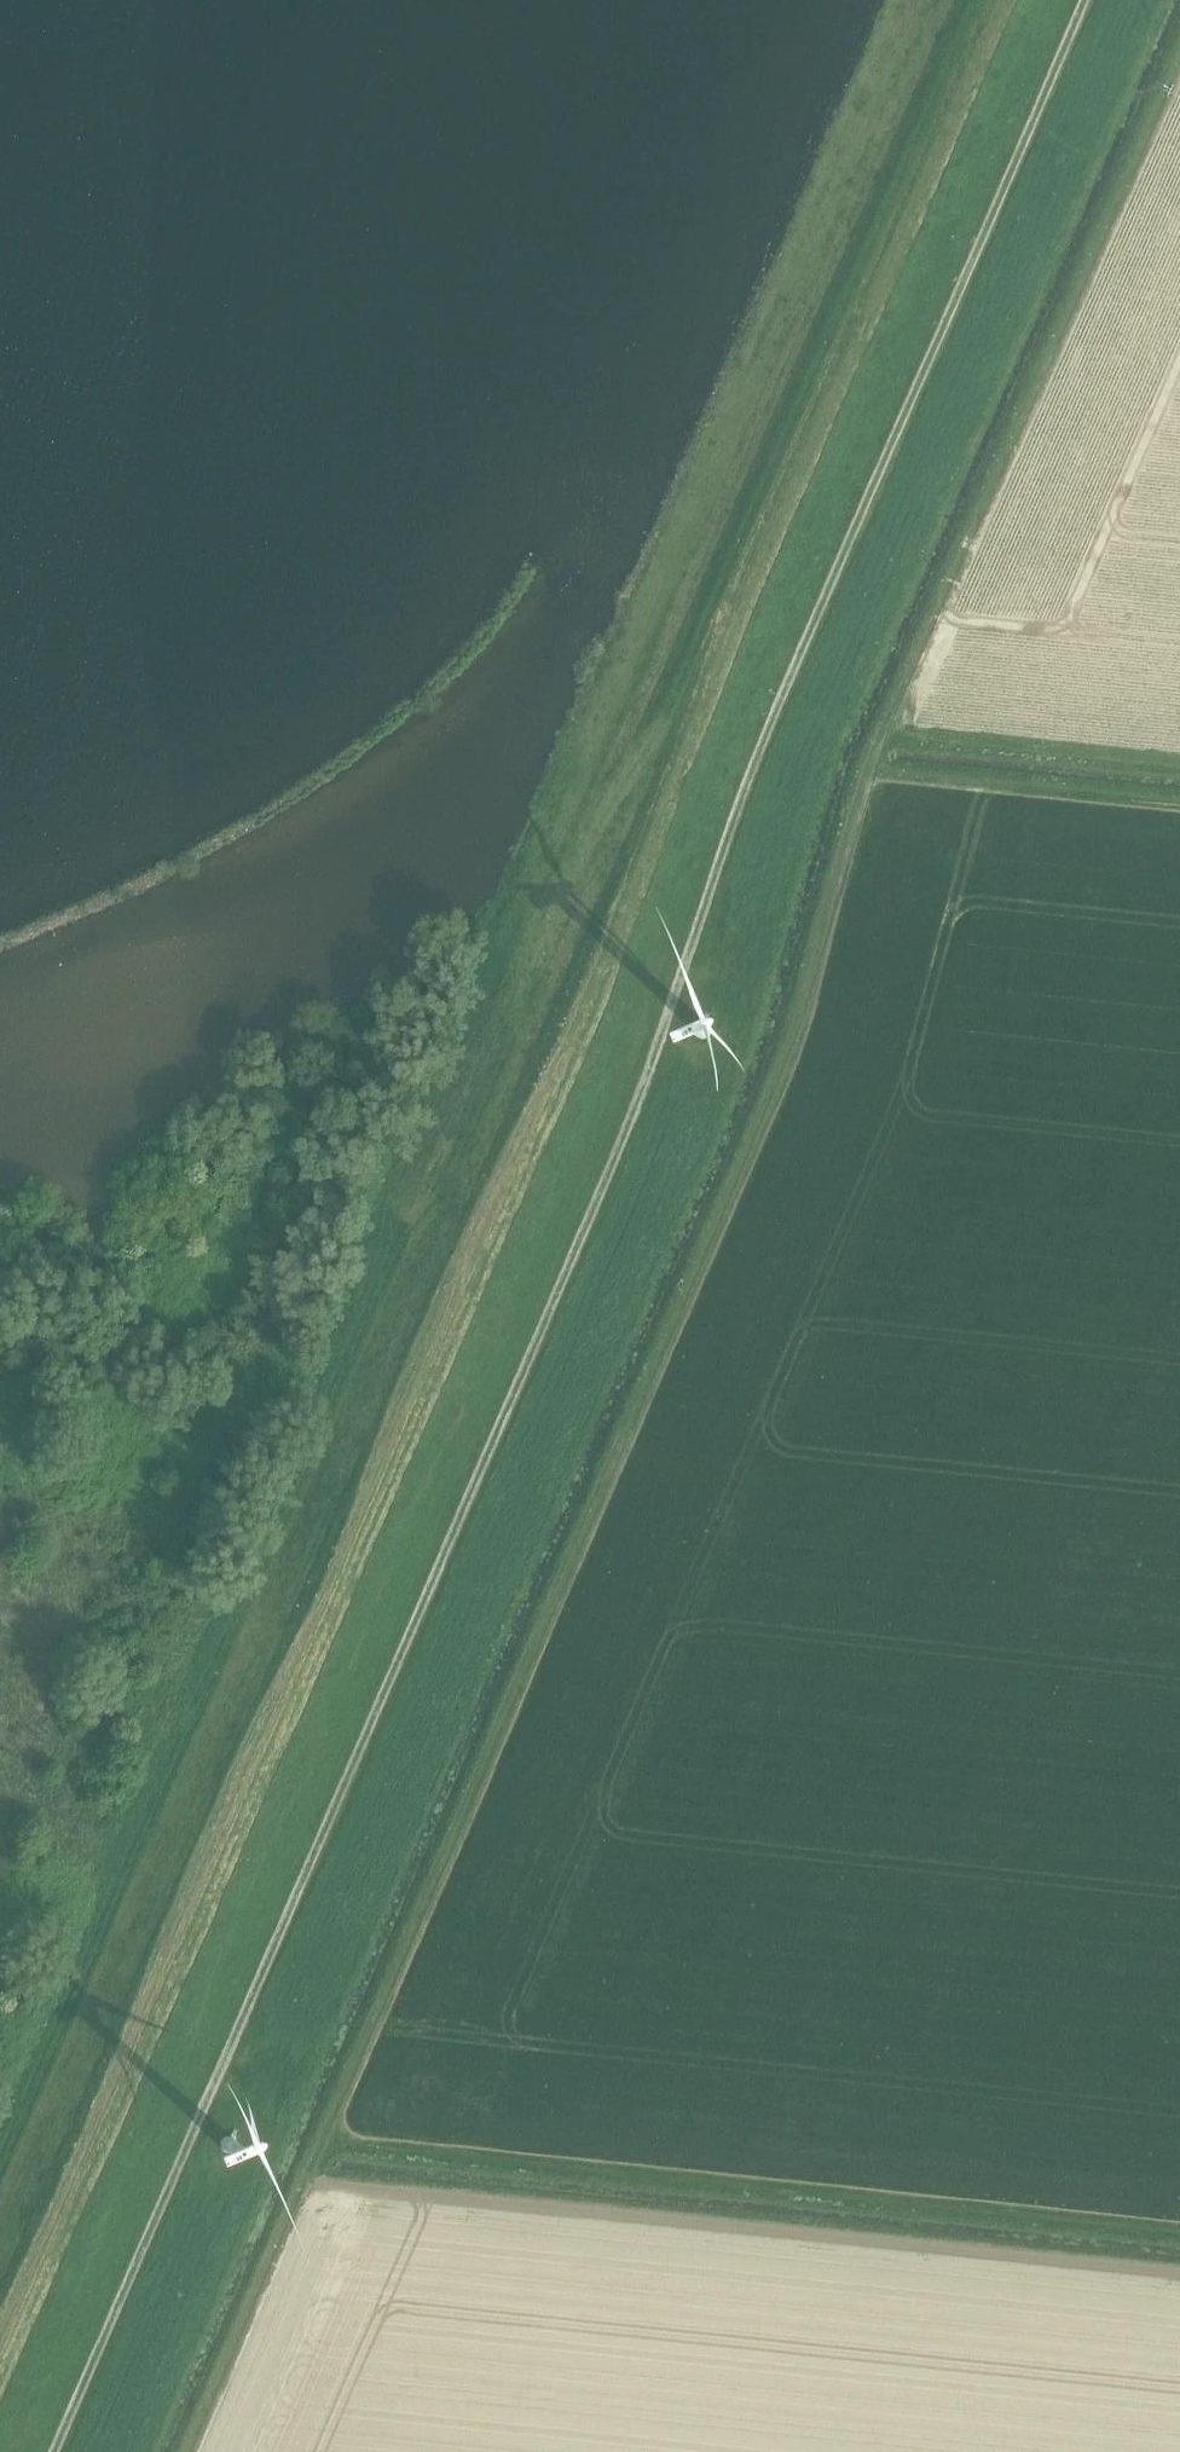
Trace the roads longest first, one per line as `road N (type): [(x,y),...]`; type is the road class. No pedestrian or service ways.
road 1 (track): [(53,2451),(597,1203),(764,737),(1086,0)]

